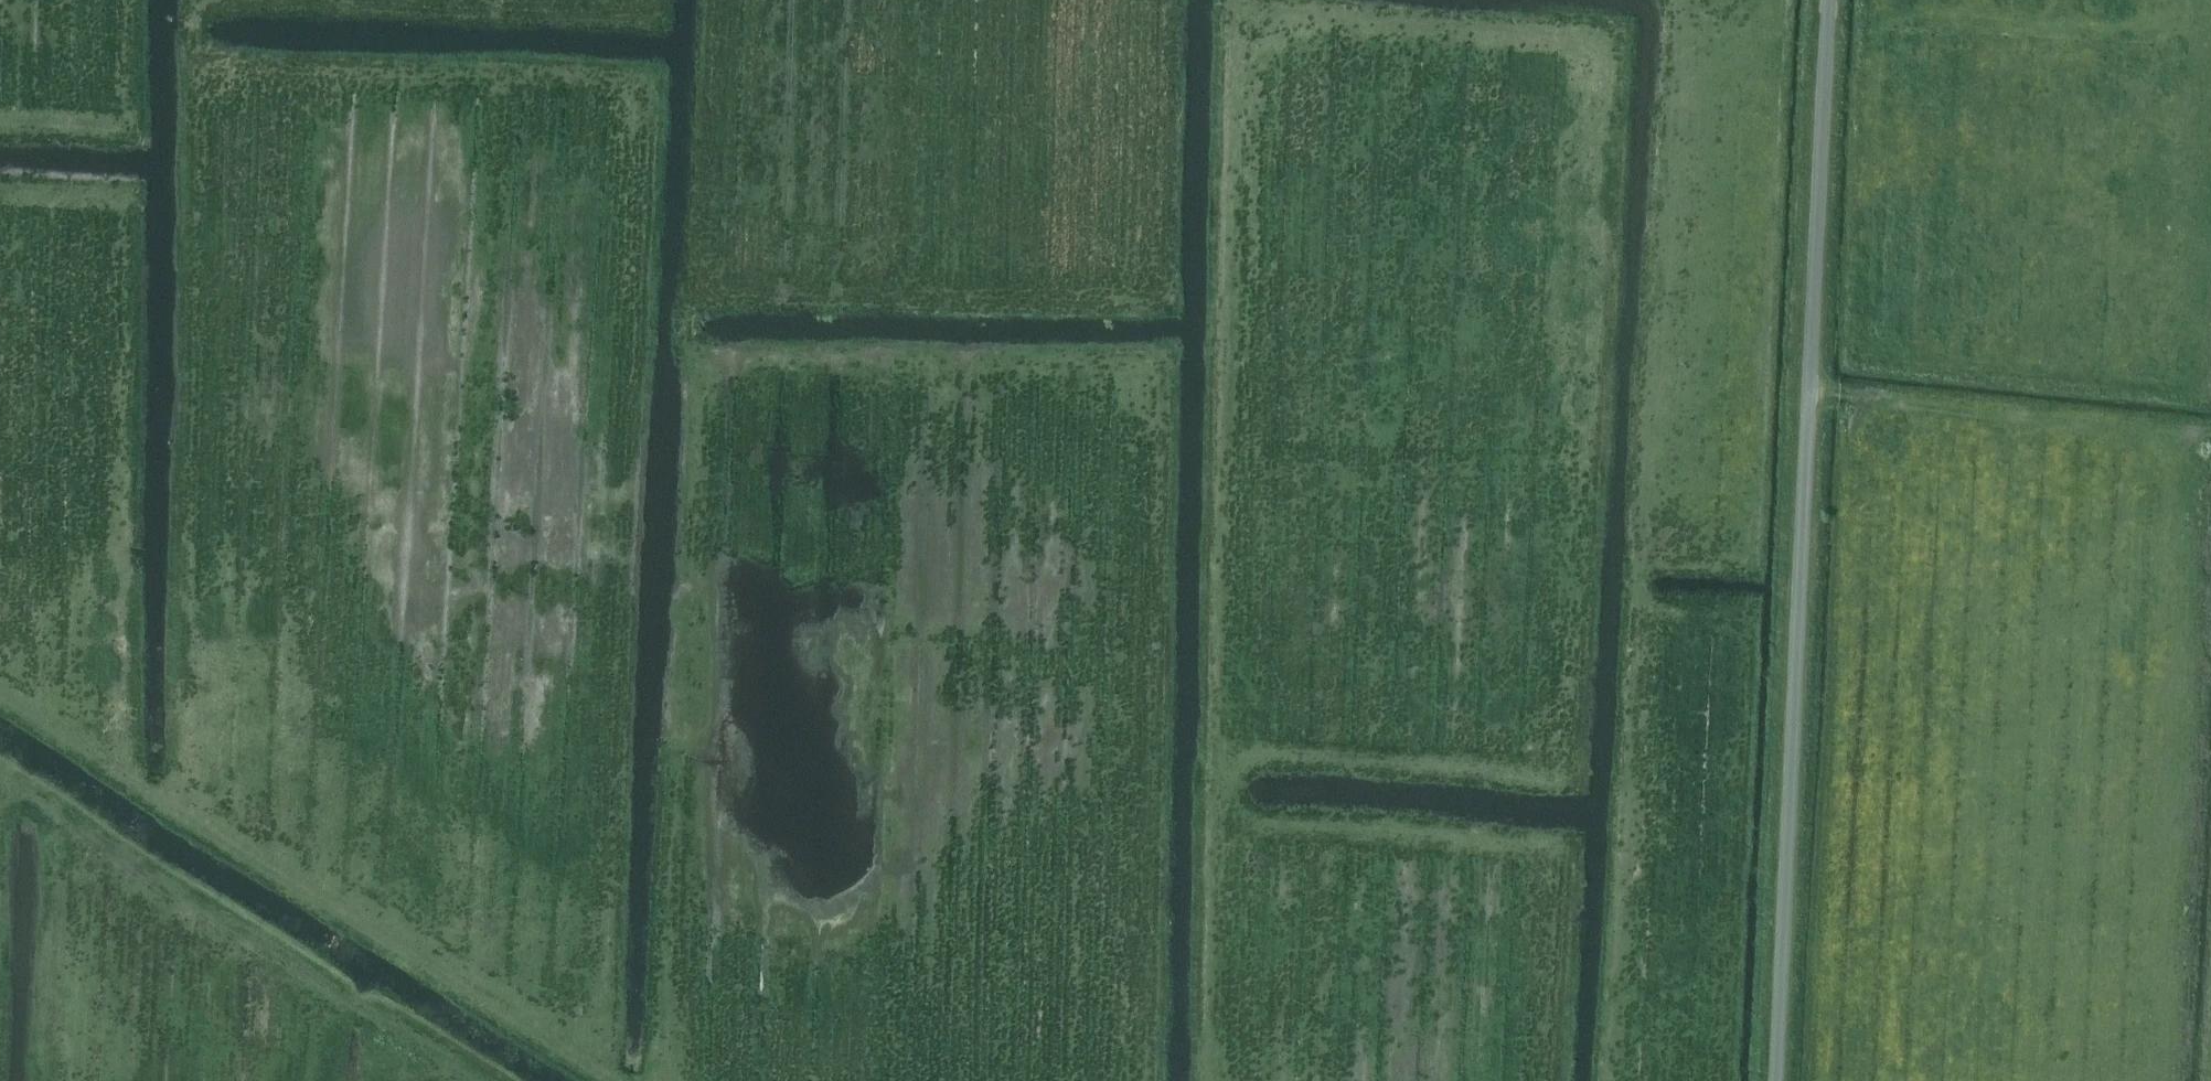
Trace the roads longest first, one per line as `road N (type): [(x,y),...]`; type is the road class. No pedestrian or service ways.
road 1 (unclassified): [(1775,1080),(1829,0)]

